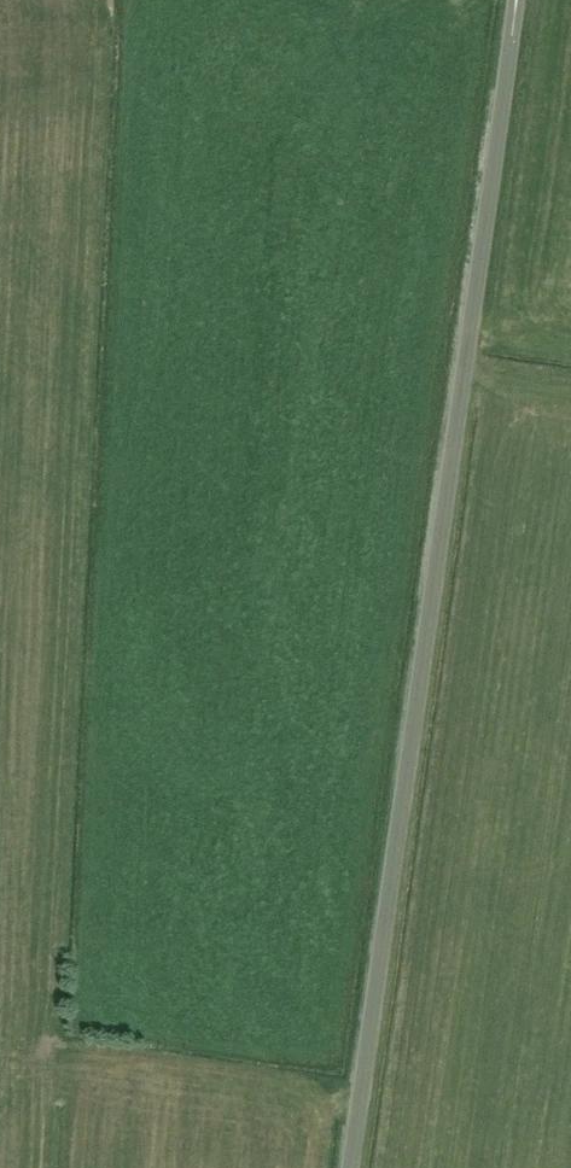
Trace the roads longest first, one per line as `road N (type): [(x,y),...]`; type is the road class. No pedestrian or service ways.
road 1 (unclassified): [(351,1167),(516,0)]

